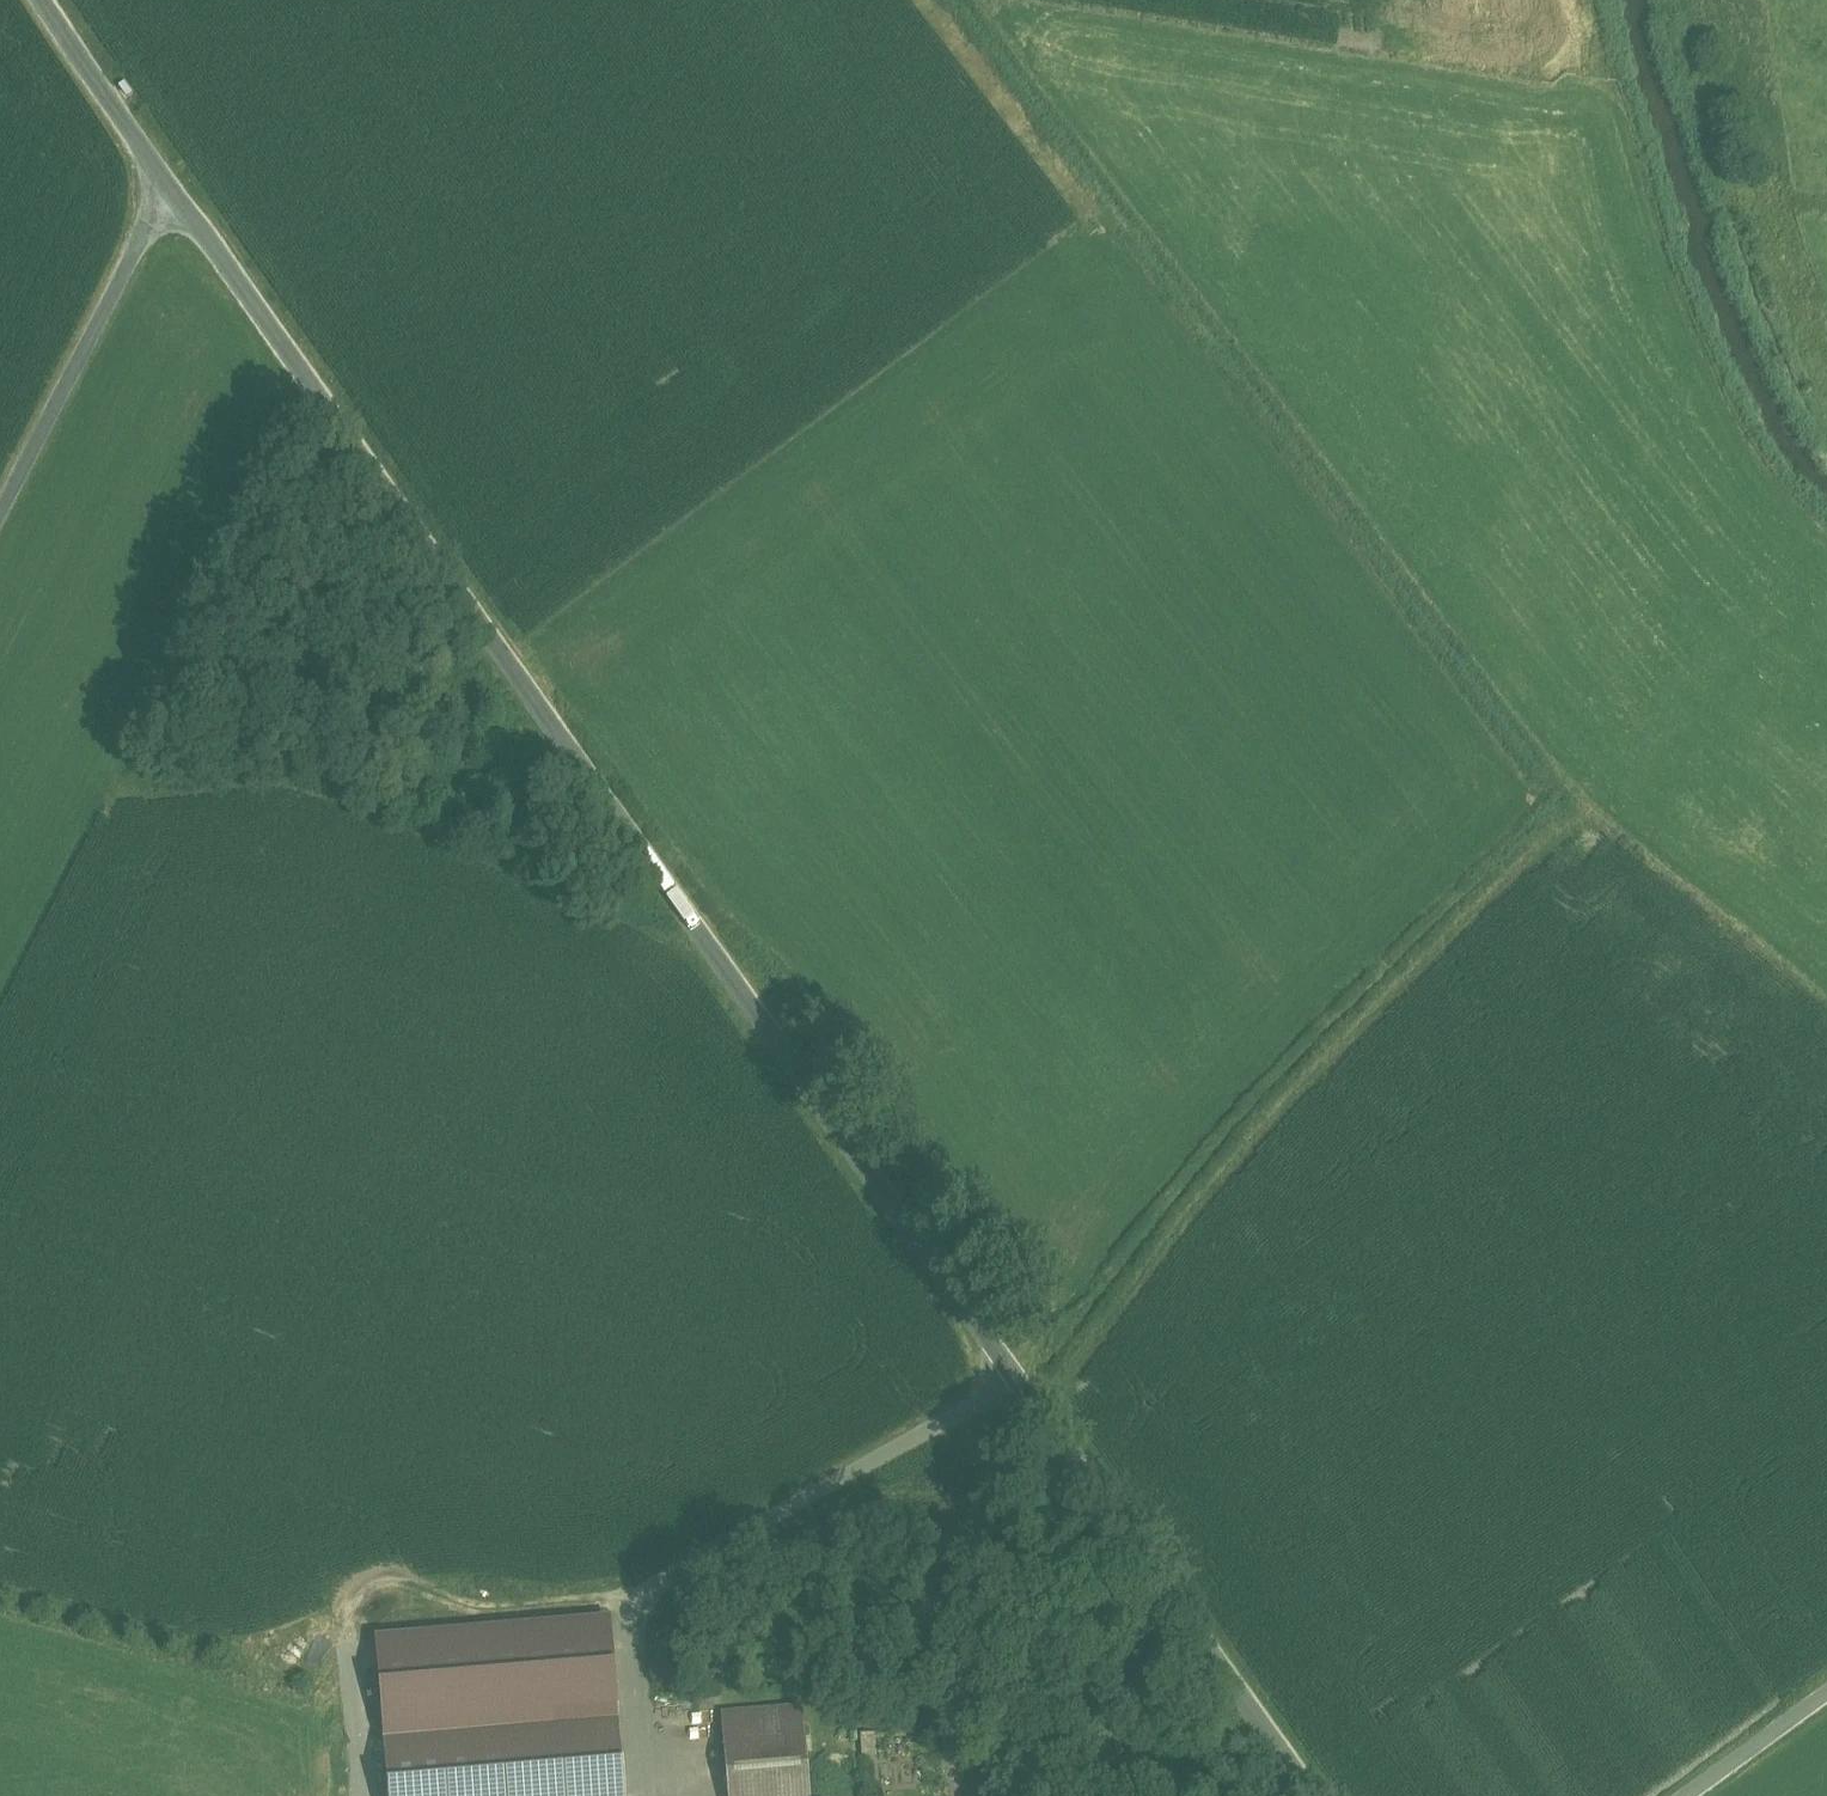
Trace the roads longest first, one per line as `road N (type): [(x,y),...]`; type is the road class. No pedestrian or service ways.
road 1 (unclassified): [(174,182),(1320,1795)]
road 2 (unclassified): [(174,182),(0,497)]
road 3 (unclassified): [(54,0),(174,182)]
road 4 (unclassified): [(1826,1678),(1674,1795)]

